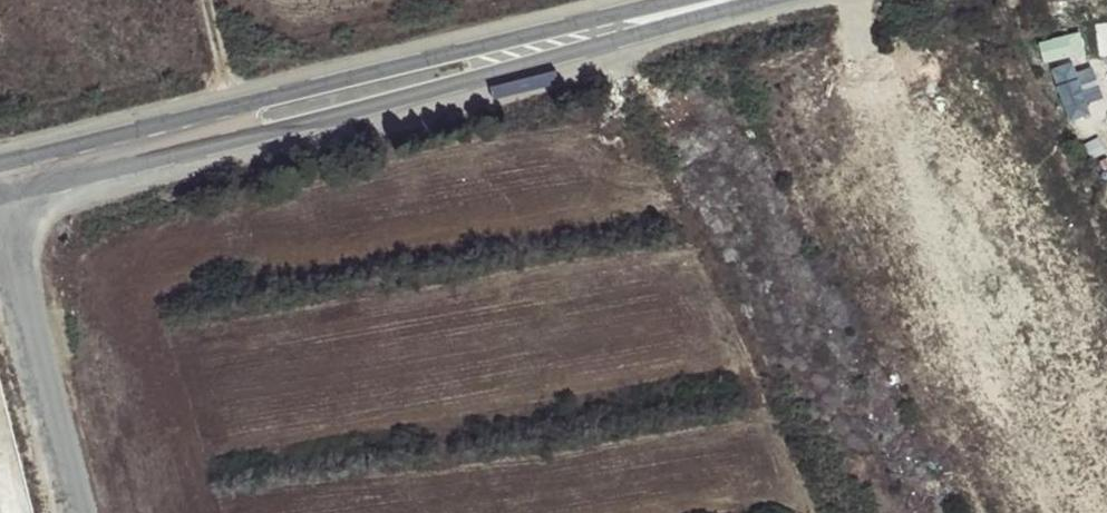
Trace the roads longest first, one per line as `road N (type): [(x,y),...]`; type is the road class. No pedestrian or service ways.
road 1 (secondary): [(0,196),(752,0)]
road 2 (secondary): [(706,0),(0,166)]
road 3 (unclassified): [(0,211),(75,512)]

